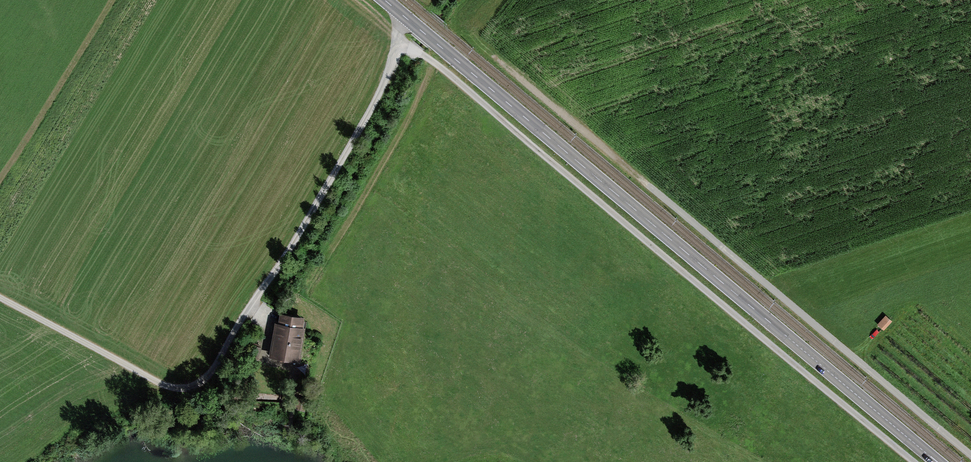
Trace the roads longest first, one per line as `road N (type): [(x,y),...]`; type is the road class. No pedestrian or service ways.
road 1 (track): [(911,461),(438,65),(401,44)]
road 2 (primary): [(863,400),(386,0)]
road 3 (track): [(496,59),(970,455)]
road 4 (track): [(0,299),(187,389),(207,374),(295,239),(379,99),(401,44)]

